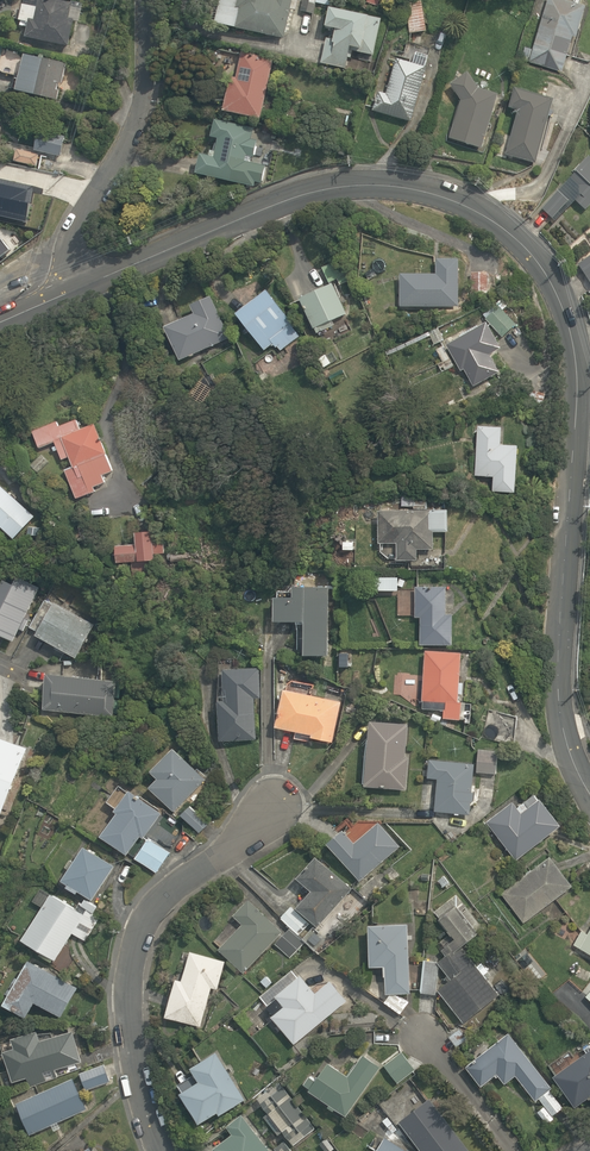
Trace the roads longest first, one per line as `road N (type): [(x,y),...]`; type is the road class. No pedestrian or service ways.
road 1 (tertiary): [(80,287),(298,199),(351,188),(435,195),(486,210),(522,243),(552,281),(586,370),(584,468),(559,689),(565,735),(589,793)]
road 2 (residential): [(161,1150),(135,1089),(126,1017),(137,947),(160,905),(271,810)]
road 3 (residential): [(150,0),(140,114),(80,227),(80,287)]

